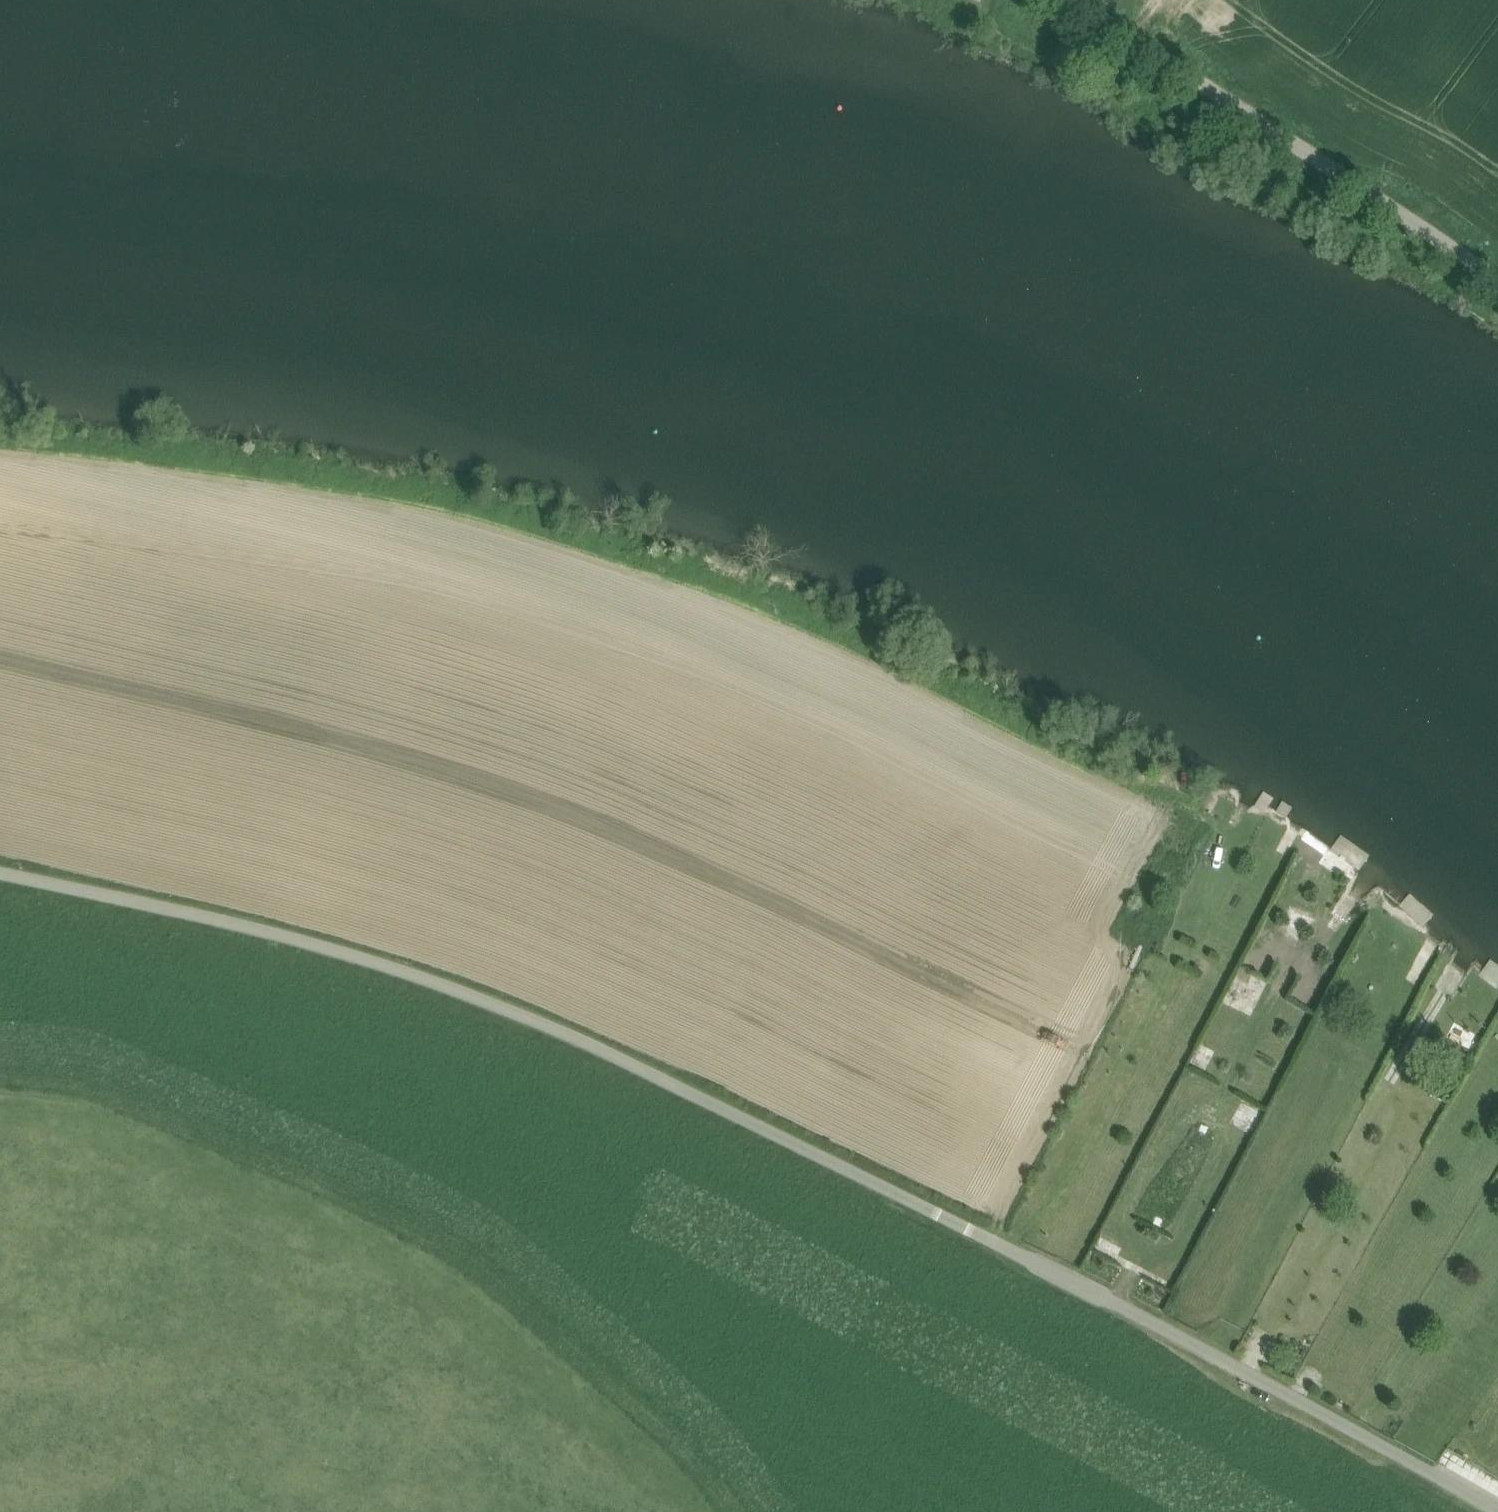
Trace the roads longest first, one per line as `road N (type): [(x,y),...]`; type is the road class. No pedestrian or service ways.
road 1 (unclassified): [(1497,1503),(987,1232),(541,1019),(470,992),(102,892),(0,872)]
road 2 (unclassified): [(1497,283),(1085,0)]

